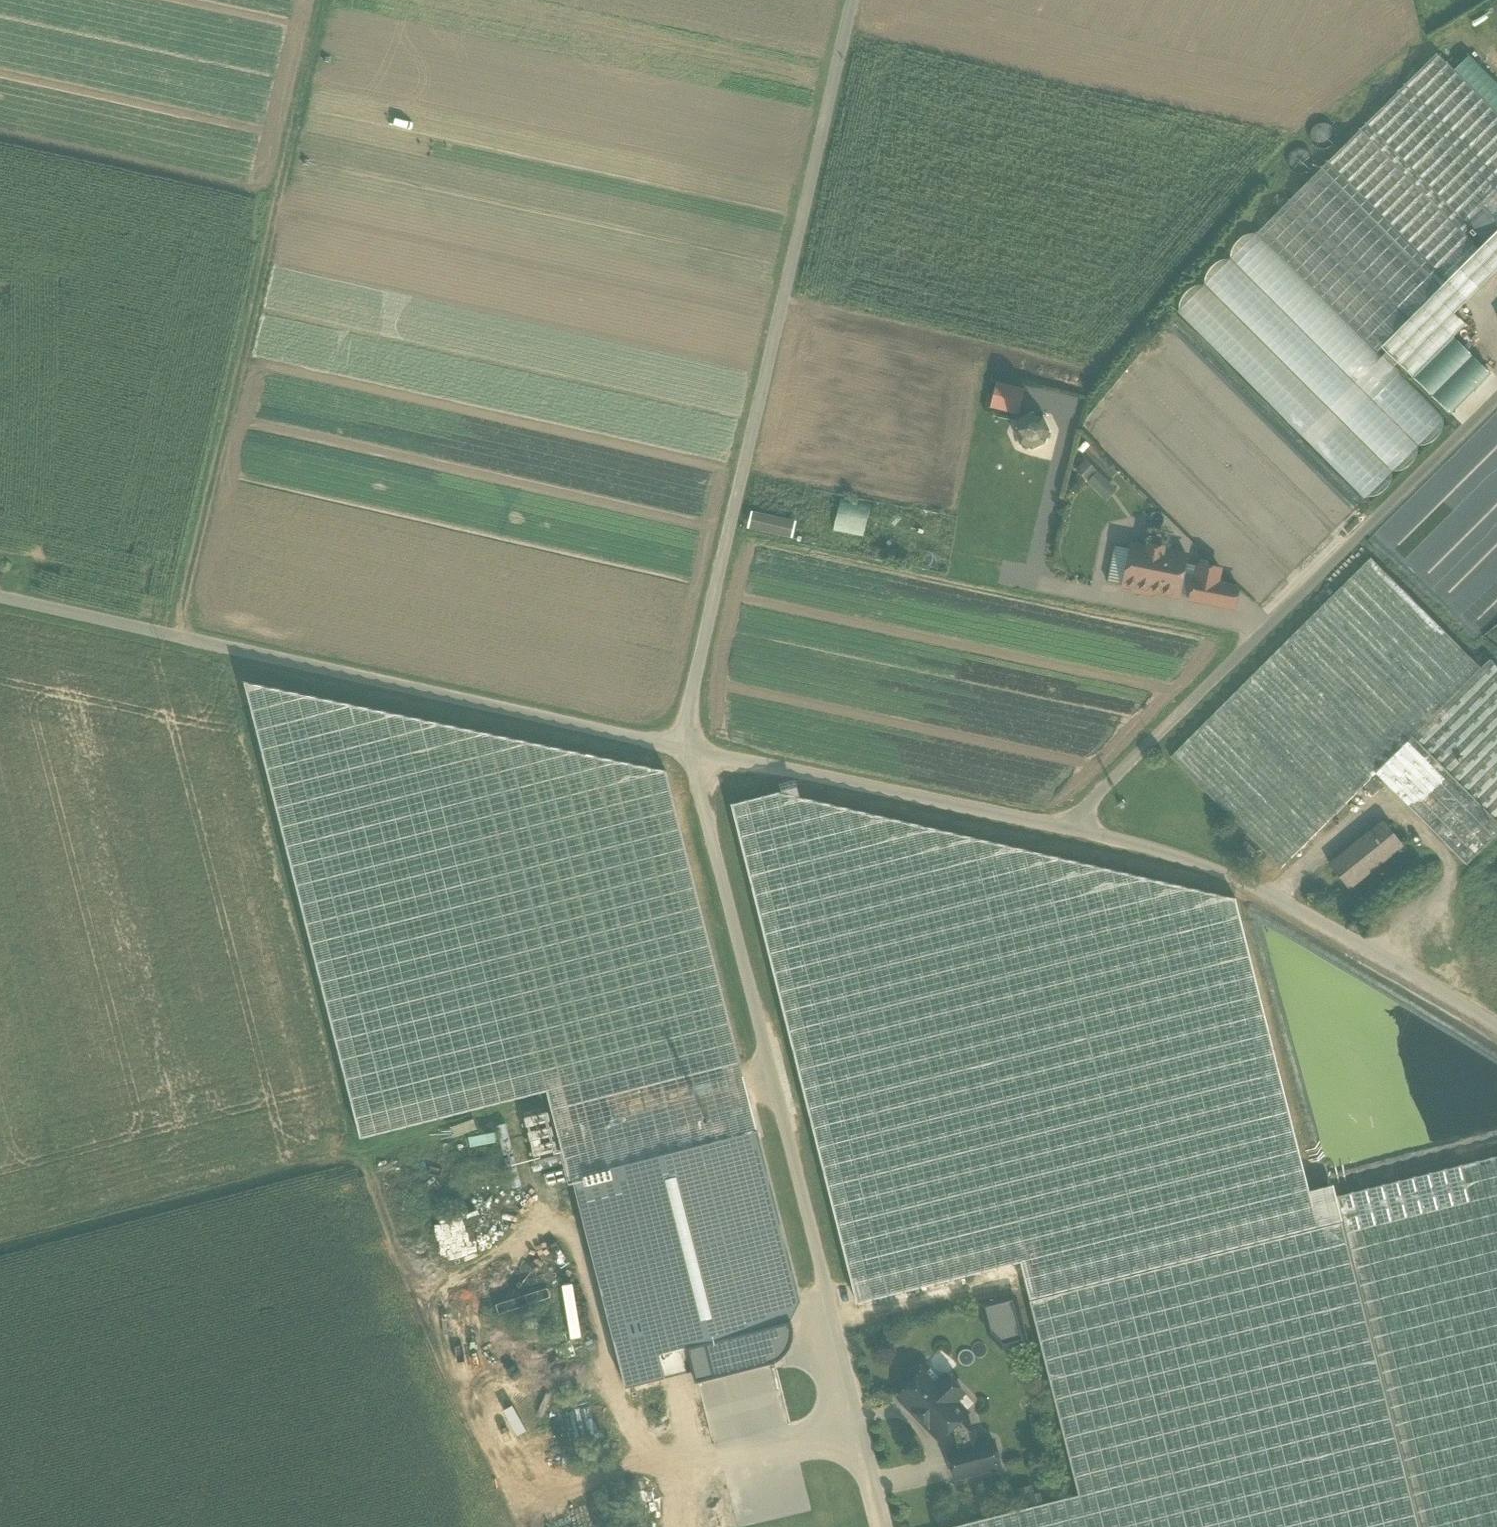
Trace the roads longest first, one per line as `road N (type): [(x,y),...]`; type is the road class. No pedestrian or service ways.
road 1 (unclassified): [(1496,1026),(1366,946),(1183,858),(691,753)]
road 2 (unclassified): [(691,753),(887,1526)]
road 3 (track): [(691,753),(690,717),(852,0)]
road 4 (unclassified): [(691,753),(0,598)]
road 5 (track): [(1496,401),(1065,827)]
road 6 (track): [(1366,946),(1448,870),(1443,853),(1391,808),(1378,806),(1277,899)]

